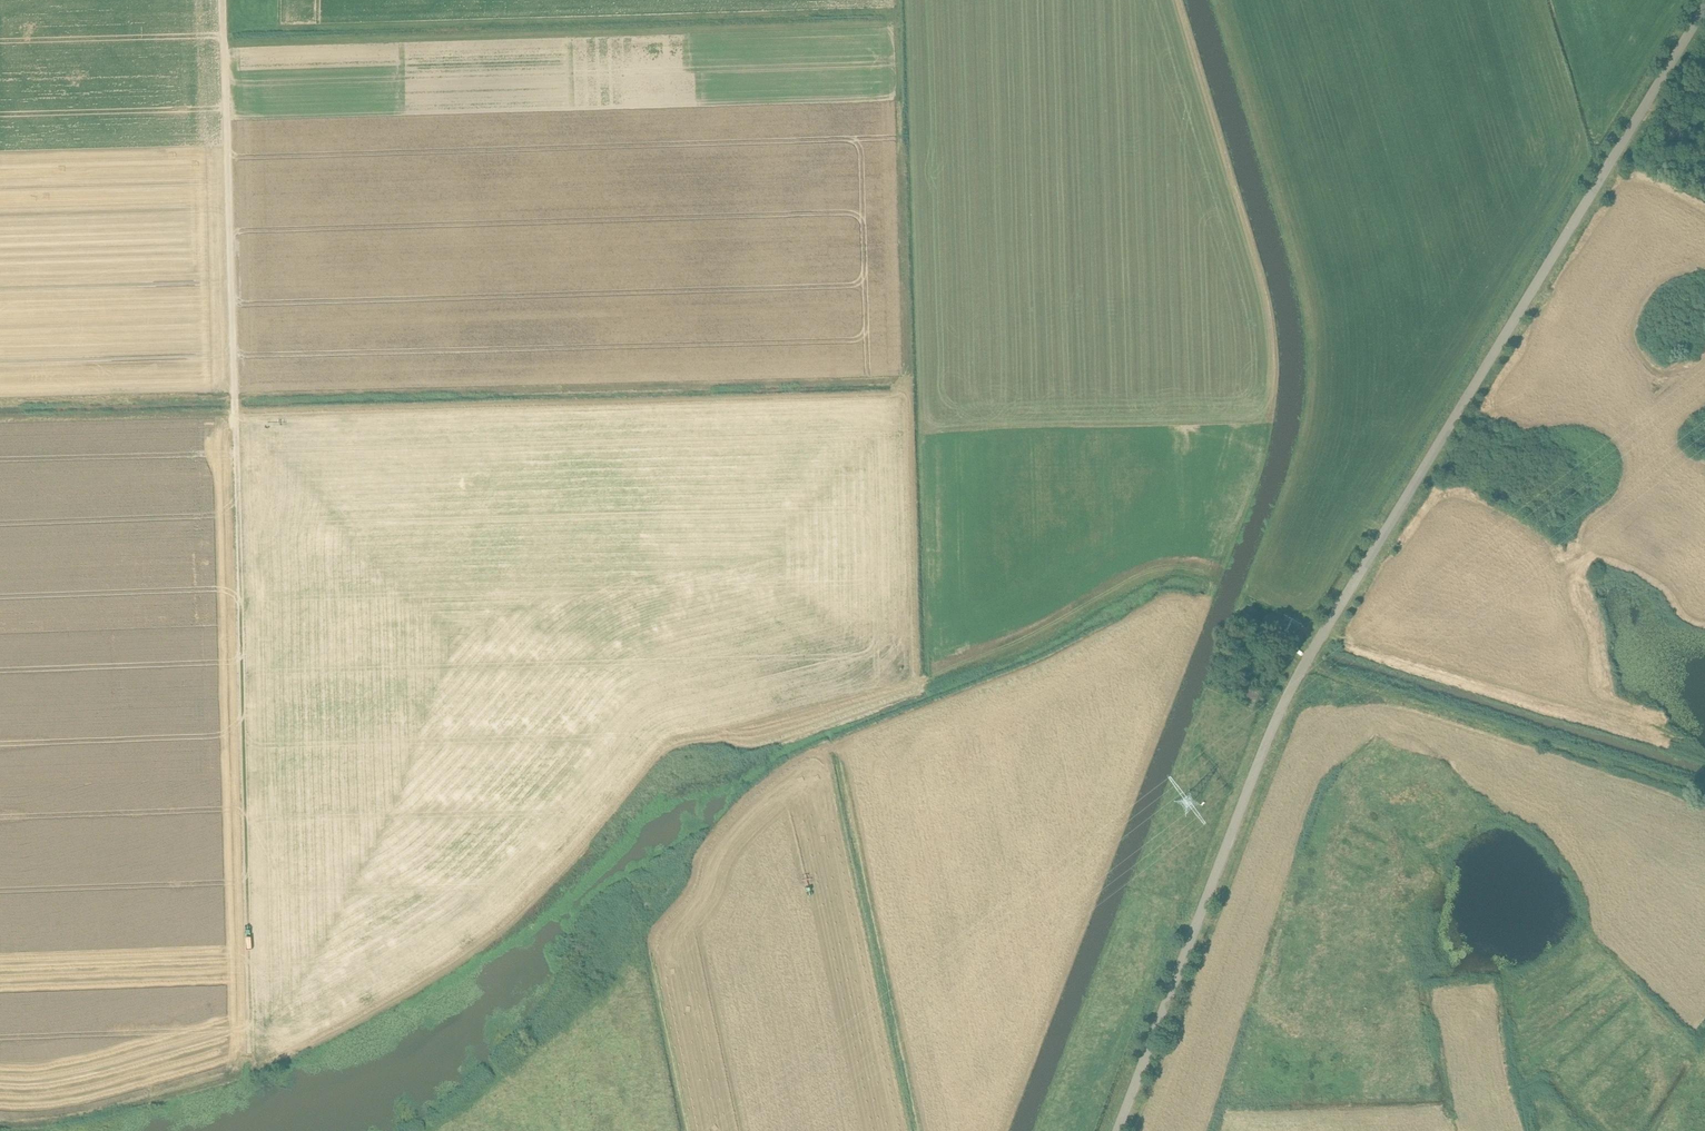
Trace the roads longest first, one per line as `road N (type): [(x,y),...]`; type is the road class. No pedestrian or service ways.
road 1 (tertiary): [(1120,1130),(1298,684),(1704,6)]
road 2 (track): [(1330,625),(1678,748)]

